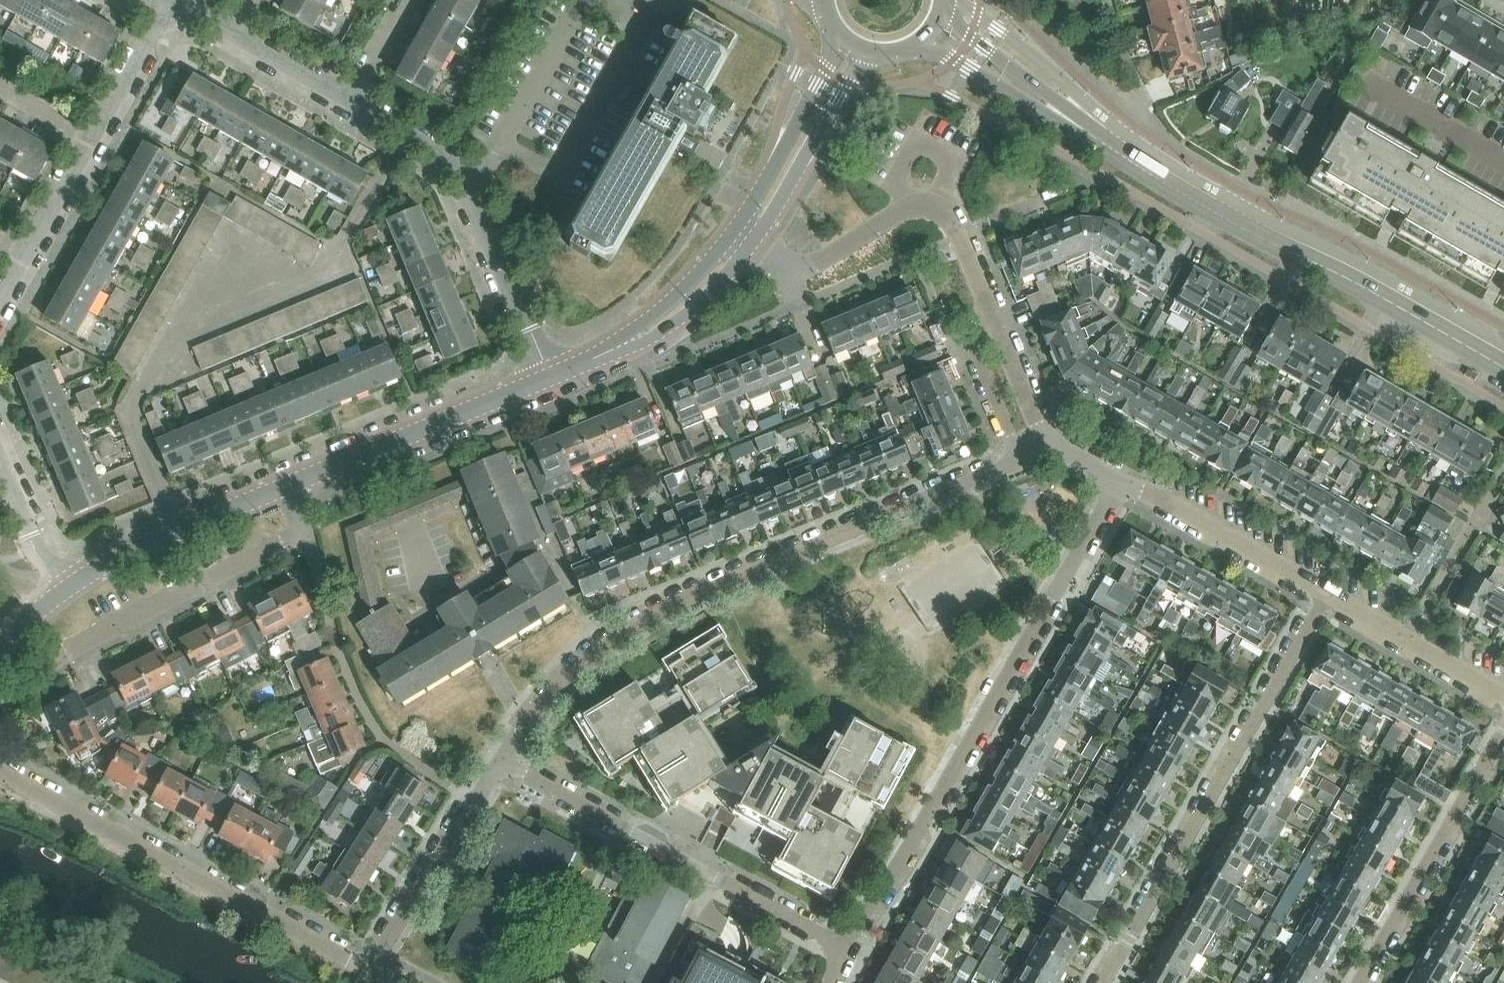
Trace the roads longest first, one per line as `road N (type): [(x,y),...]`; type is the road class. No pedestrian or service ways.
road 1 (residential): [(500,761),(552,690),(627,627),(1018,456)]
road 2 (residential): [(851,953),(1118,483)]
road 3 (secondary): [(1503,366),(1078,125)]
road 4 (residential): [(1324,599),(1103,982)]
road 5 (residential): [(0,770),(370,967)]
road 6 (residential): [(851,953),(500,761)]
road 7 (residential): [(551,377),(457,168),(351,102)]
road 8 (residential): [(476,799),(377,730),(346,667),(306,531)]
road 9 (residential): [(1361,982),(1503,730)]
road 10 (residential): [(51,667),(306,531)]
road 11 (residential): [(297,484),(551,377)]
road 12 (residential): [(65,592),(130,554),(297,484)]
road 13 (residential): [(1324,599),(1118,483)]
road 14 (residential): [(754,240),(865,50)]
road 15 (residential): [(754,240),(796,274),(902,210),(943,211)]
road 16 (residential): [(842,36),(738,227)]
road 17 (residential): [(1503,700),(1324,599)]
road 18 (residential): [(370,967),(476,799)]
road 19 (secondary): [(925,43),(1078,125)]
road 20 (secondary): [(1078,125),(945,16)]
road 21 (residential): [(624,345),(678,321),(754,240)]
road 22 (residential): [(90,145),(168,0)]
road 23 (residential): [(738,227),(624,345)]
road 24 (residential): [(993,319),(971,338),(1018,456)]
road 25 (residential): [(65,592),(28,536),(0,463)]
road 26 (residential): [(1044,444),(993,319)]
road 27 (residential): [(351,102),(236,37)]
road 28 (residential): [(25,257),(90,145)]

